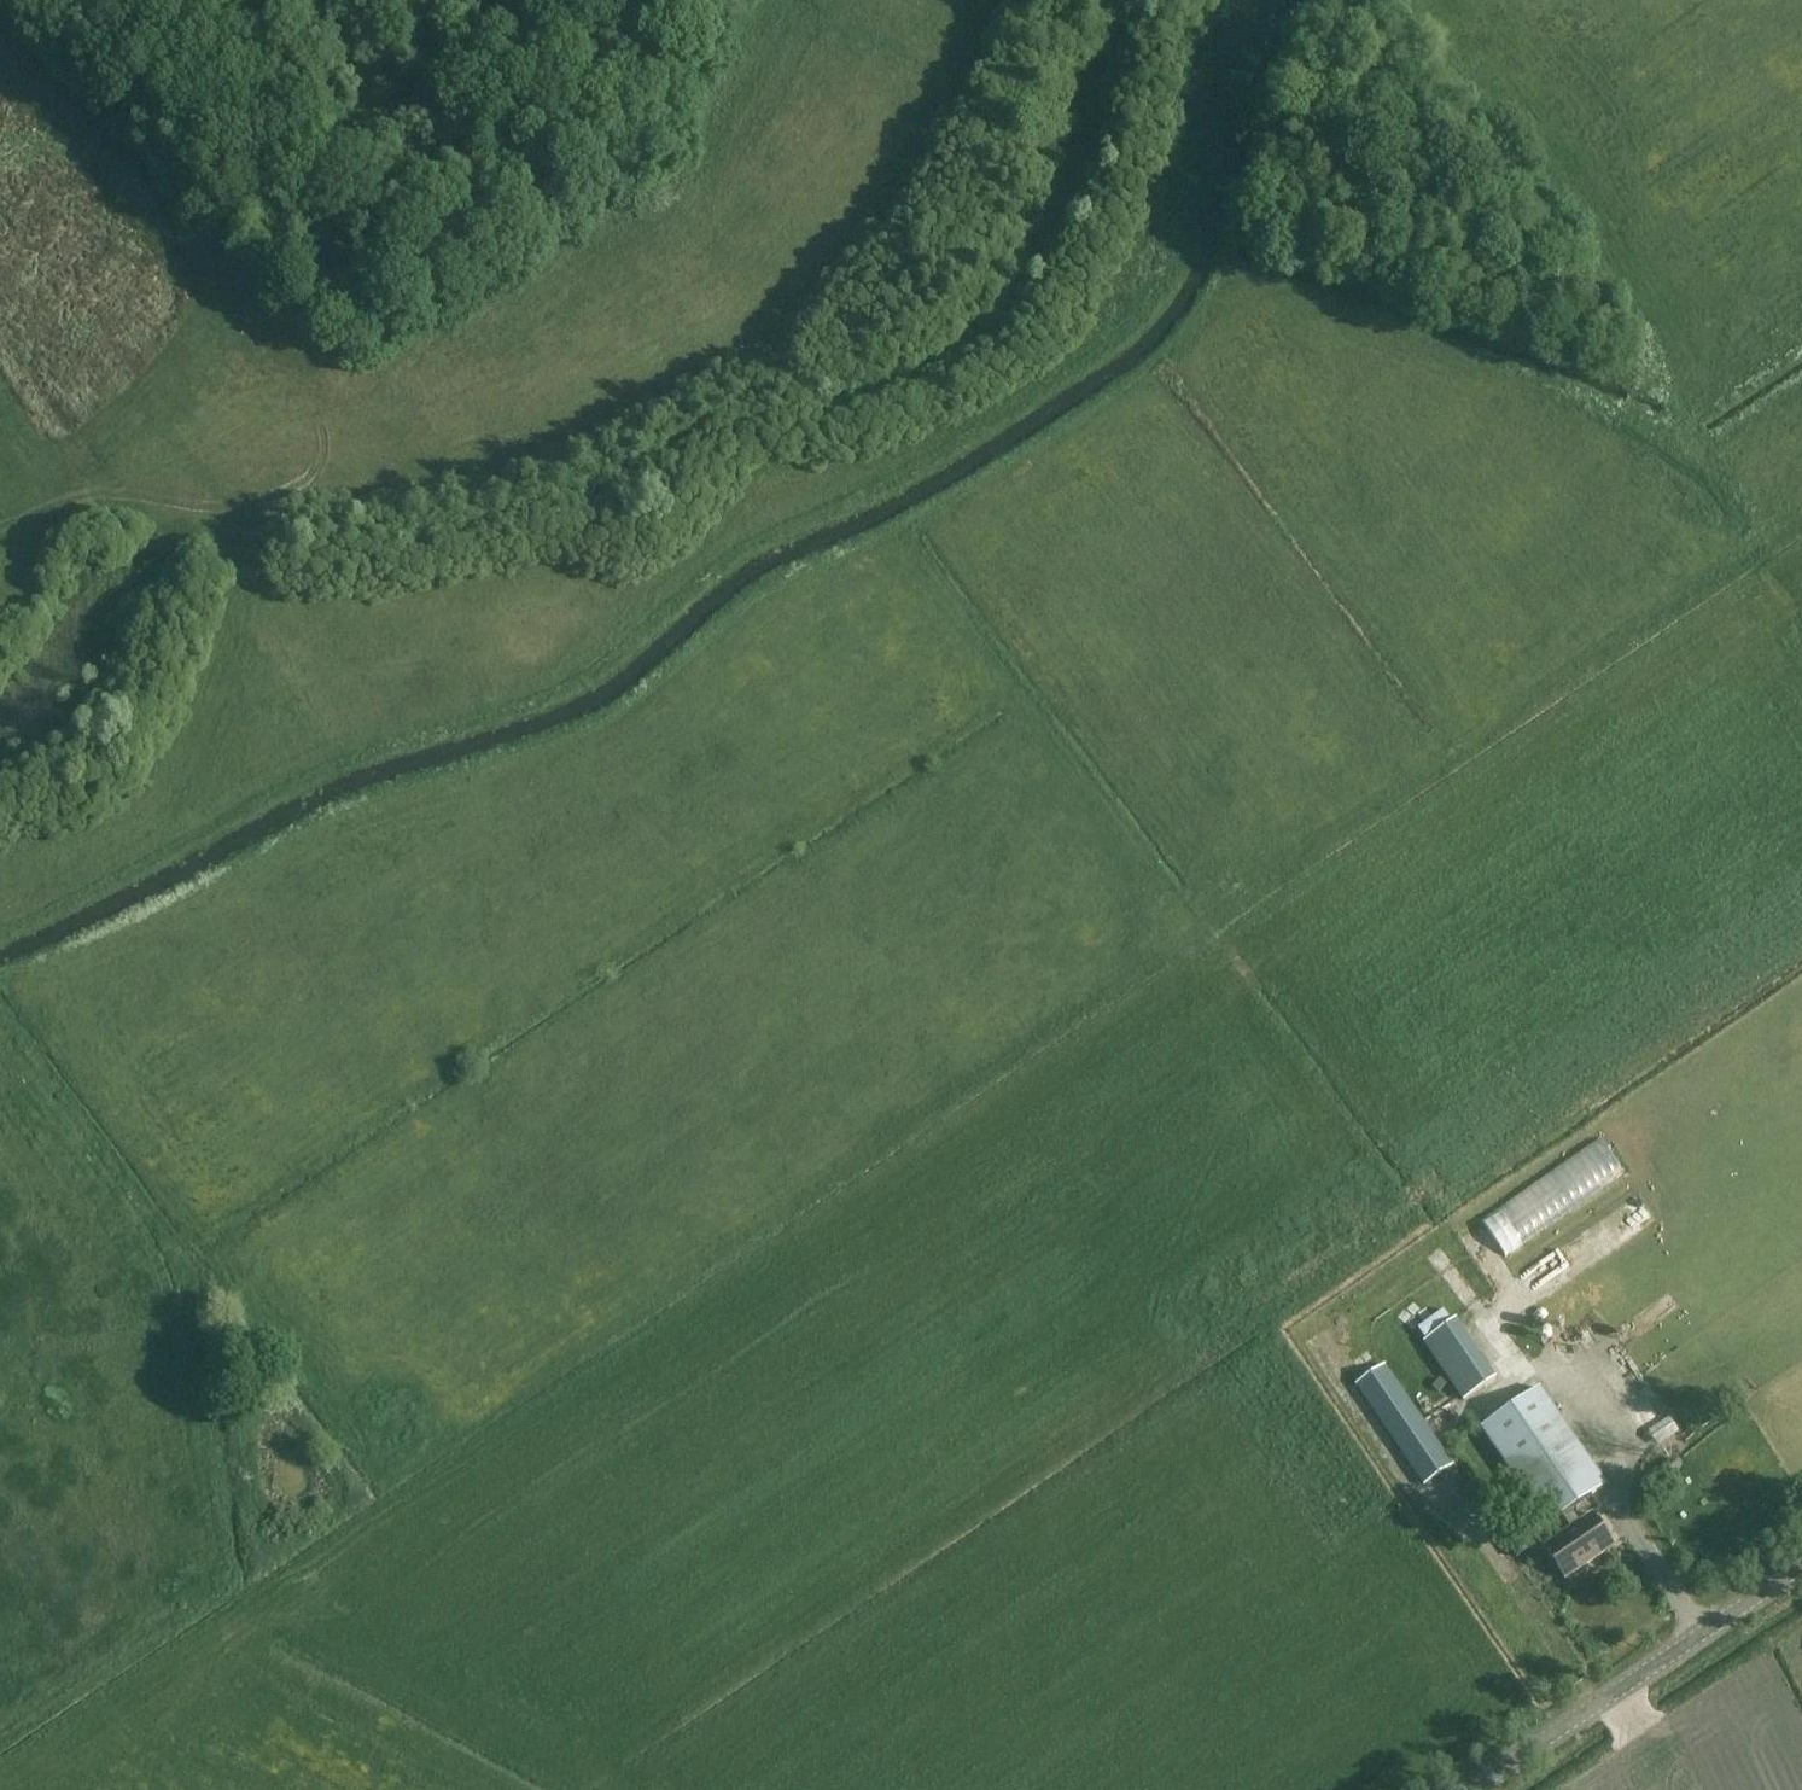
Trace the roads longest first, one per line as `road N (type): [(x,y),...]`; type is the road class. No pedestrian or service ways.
road 1 (tertiary): [(1486,1789),(1801,1579)]

